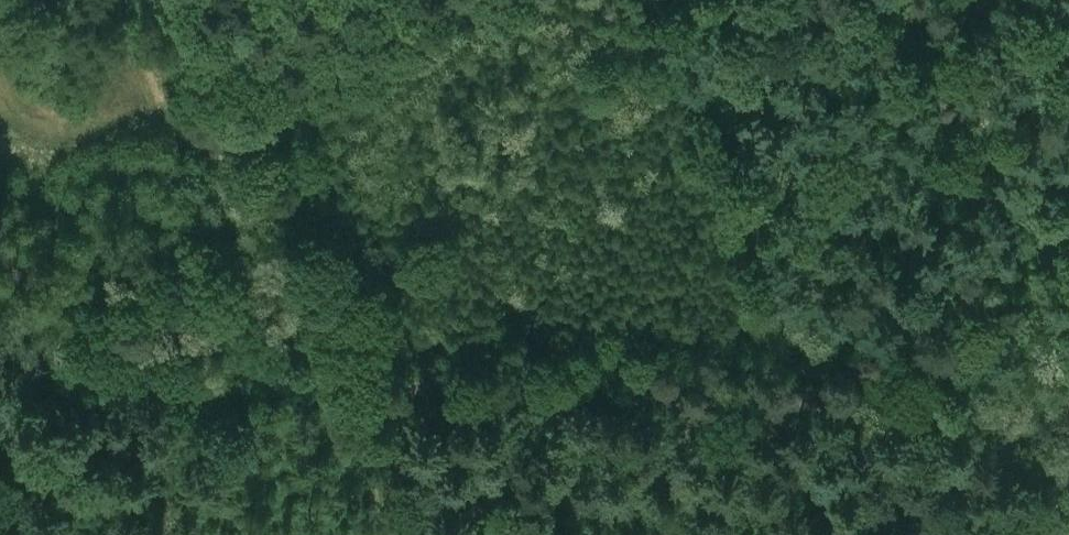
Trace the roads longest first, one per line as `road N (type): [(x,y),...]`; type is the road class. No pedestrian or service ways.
road 1 (unclassified): [(0,369),(1068,428)]
road 2 (track): [(357,390),(197,0)]
road 3 (track): [(304,247),(227,186),(11,107)]

